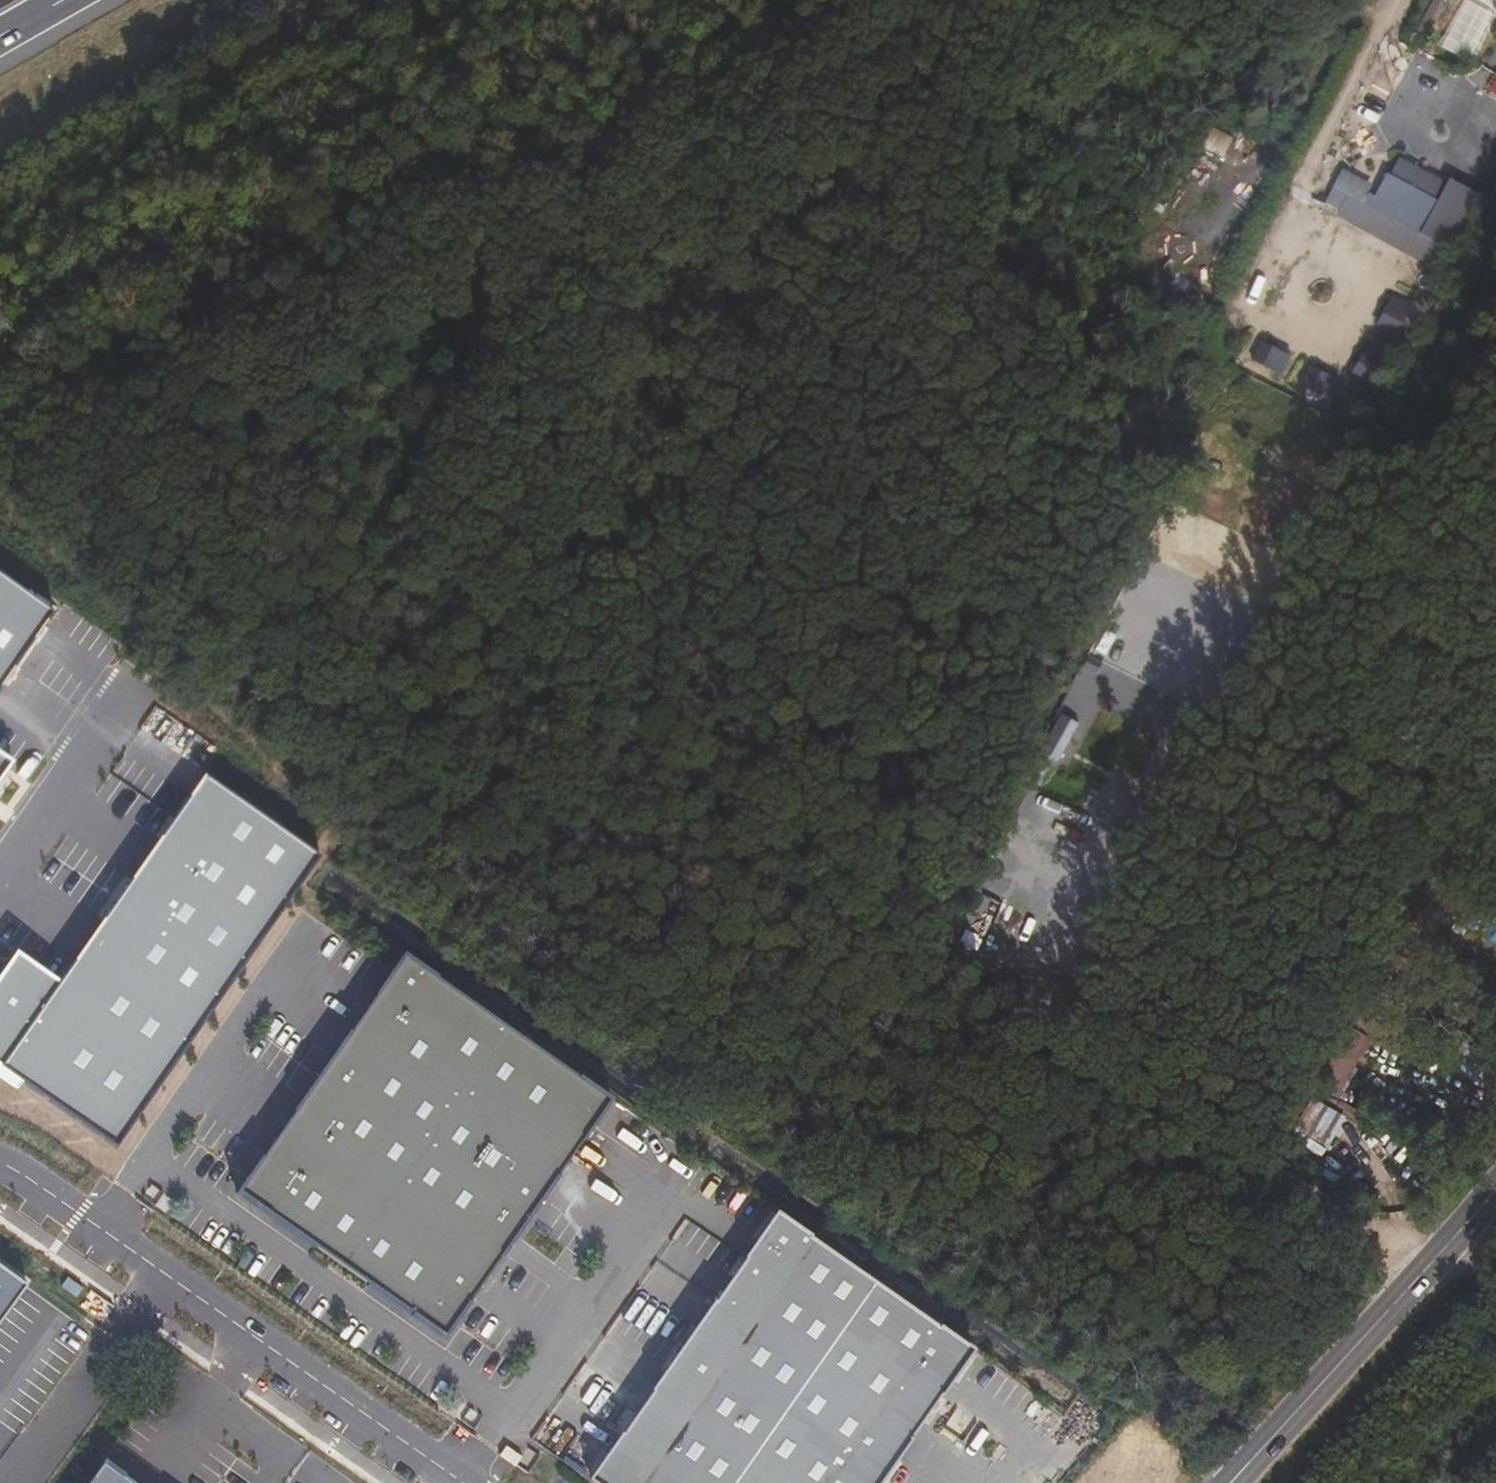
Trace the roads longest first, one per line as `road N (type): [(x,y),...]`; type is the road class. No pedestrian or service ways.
road 1 (track): [(1445,1245),(1153,1053),(1019,997),(548,658),(381,499),(208,355)]
road 2 (unclassified): [(462,1482),(106,1227),(0,1165)]
road 3 (track): [(1019,997),(1175,628)]
road 4 (primary): [(1231,1482),(1495,1189)]
road 5 (residential): [(1398,0),(1381,30),(1404,93),(1386,131),(1364,143)]

